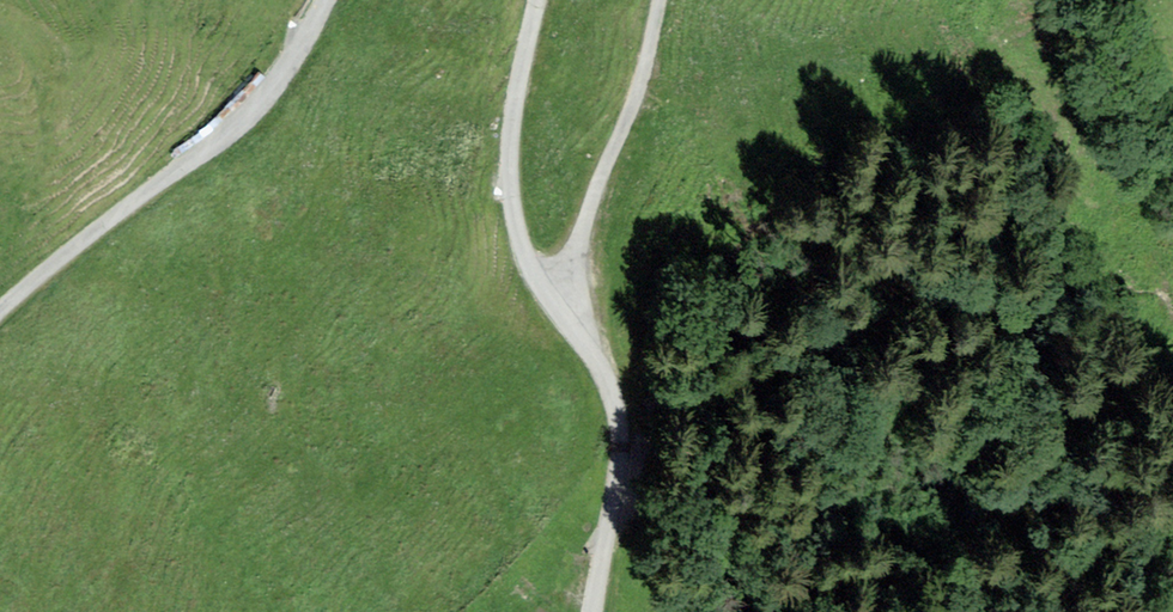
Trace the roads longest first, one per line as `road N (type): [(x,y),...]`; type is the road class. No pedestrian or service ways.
road 1 (unclassified): [(596,611),(622,447),(611,383),(527,258),(508,197),(535,0)]
road 2 (unclassified): [(326,0),(300,67),(220,146),(0,311)]
road 3 (track): [(562,310),(646,71),(661,0)]

